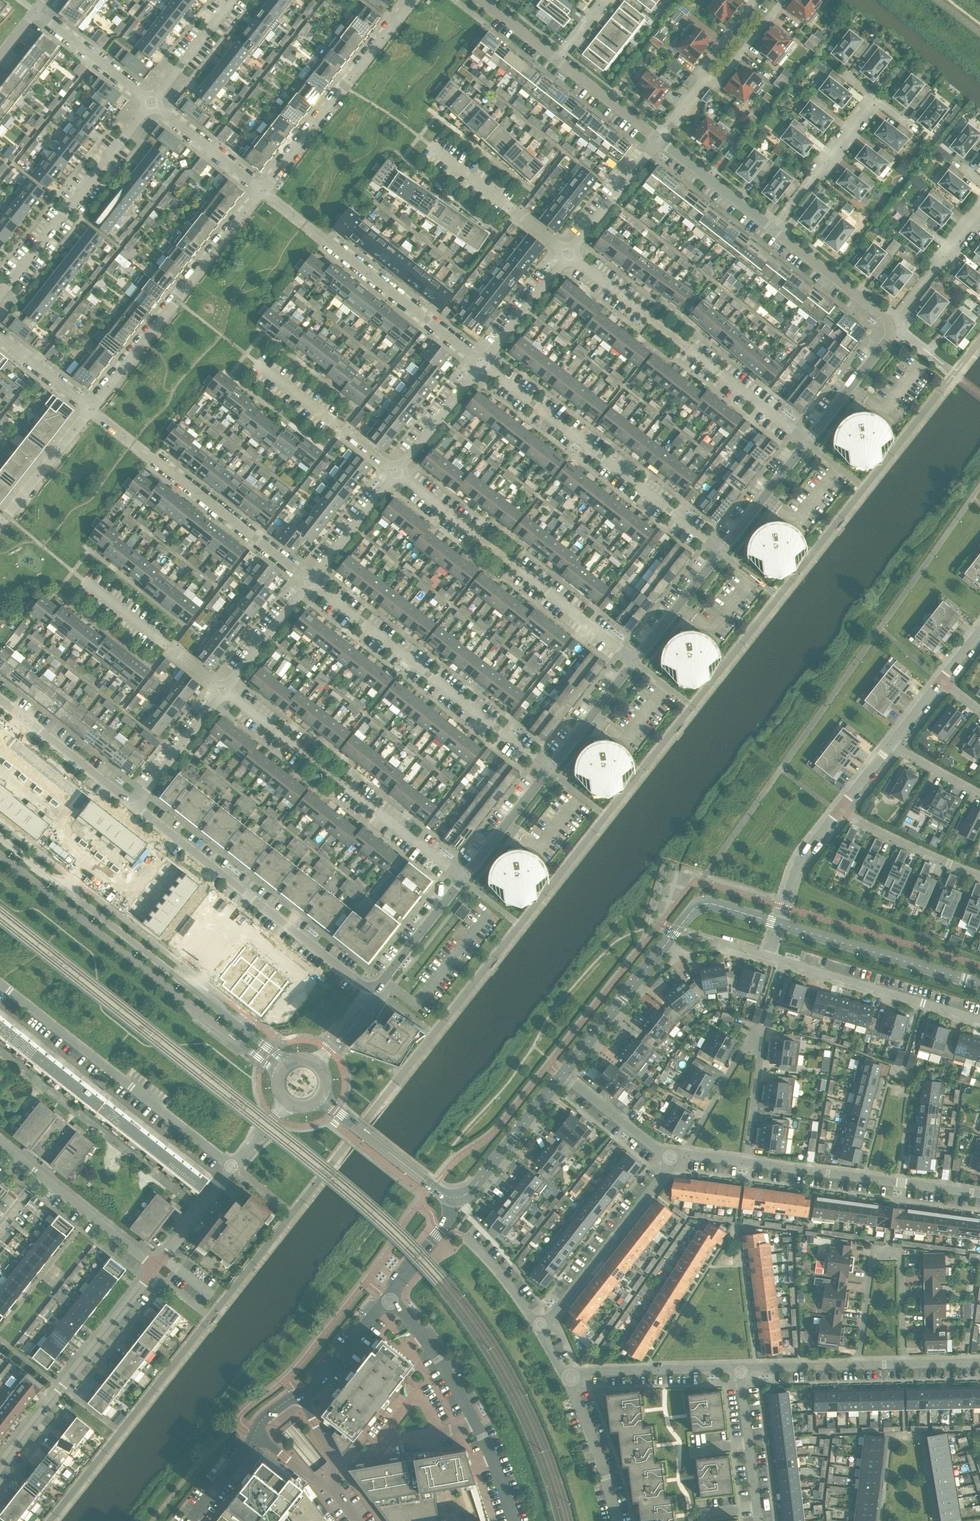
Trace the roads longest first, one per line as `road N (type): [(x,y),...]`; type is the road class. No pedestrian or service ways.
road 1 (tertiary): [(288,1062),(0,837)]
road 2 (tertiary): [(0,854),(279,1073)]
road 3 (residential): [(372,995),(133,803)]
road 4 (residential): [(548,770),(309,582)]
road 5 (residential): [(638,657),(397,472)]
road 6 (residential): [(807,441),(568,254)]
road 7 (residential): [(224,691),(463,878)]
road 8 (residential): [(720,552),(483,364)]
road 9 (residential): [(233,1168),(0,982)]
road 10 (tertiary): [(562,1075),(701,905),(777,924)]
road 11 (residential): [(747,1164),(763,1034),(750,1029),(685,1156)]
road 12 (residential): [(483,364),(263,192)]
road 13 (residential): [(309,582),(91,410)]
road 14 (residential): [(91,410),(263,192)]
road 15 (residential): [(0,1464),(158,1264)]
road 16 (residential): [(979,1019),(767,956),(777,924)]
road 17 (residential): [(856,1365),(871,1253),(903,1254),(904,1363)]
road 18 (residential): [(263,192),(414,0)]
road 19 (residential): [(0,294),(152,103)]
road 20 (residential): [(747,1164),(979,1193)]
road 21 (residential): [(539,1328),(673,1155)]
road 22 (tertiary): [(777,924),(979,984)]
road 23 (residential): [(158,1264),(0,1144)]
road 24 (residential): [(566,1375),(739,1366)]
road 25 (residential): [(133,803),(0,701)]
road 26 (tertiary): [(454,1198),(321,1098)]
road 27 (tertiary): [(454,1198),(470,1193),(562,1075)]
road 28 (residential): [(774,230),(873,100)]
road 29 (residential): [(758,1520),(739,1366)]
road 30 (residential): [(979,876),(839,810)]
road 31 (residential): [(619,1520),(566,1375)]
road 32 (residential): [(892,324),(774,230)]
road 33 (residential): [(372,995),(463,878)]
road 34 (residential): [(774,230),(658,138)]
road 35 (residential): [(475,1421),(432,1347),(391,1300)]
road 36 (residential): [(0,526),(91,410)]
road 37 (residential): [(568,254),(658,138)]
road 38 (residential): [(152,103),(37,12)]
road 39 (residential): [(807,441),(892,324)]
road 40 (residential): [(548,770),(638,657)]
road 41 (residential): [(133,803),(224,691)]
road 42 (residential): [(892,324),(979,211)]
road 43 (residential): [(263,192),(152,103)]
road 44 (residential): [(720,552),(807,441)]
road 45 (residential): [(309,582),(397,472)]
road 46 (residential): [(483,364),(568,254)]
road 47 (residential): [(224,691),(309,582)]
road 48 (residential): [(397,472),(483,364)]
road 49 (residential): [(463,878),(548,770)]
road 50 (residential): [(562,1075),(673,1155)]
road 51 (residential): [(638,657),(720,552)]
road 52 (residential): [(300,1396),(391,1300)]
road 53 (residential): [(777,924),(799,863),(839,810)]
road 54 (residential): [(152,103),(232,0)]
road 55 (residential): [(658,138),(558,60)]
road 56 (residential): [(158,1264),(233,1168)]
road 57 (residential): [(391,1300),(450,1216),(454,1198)]

